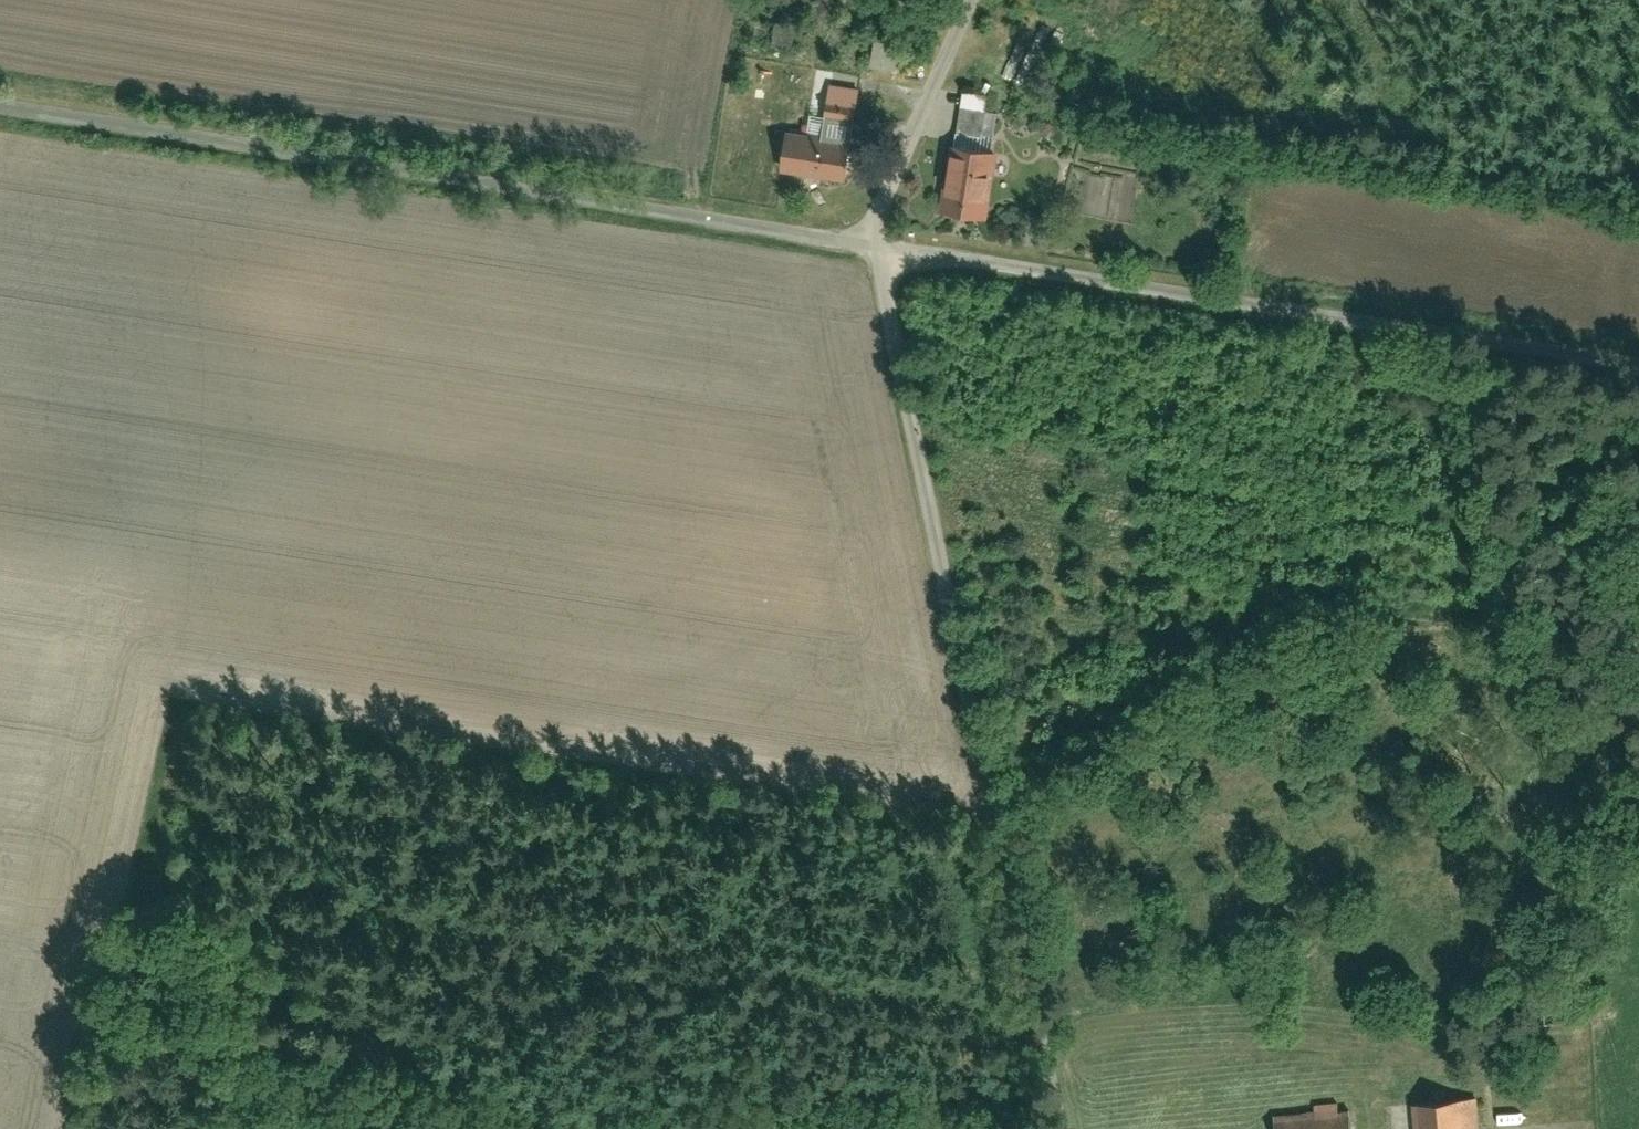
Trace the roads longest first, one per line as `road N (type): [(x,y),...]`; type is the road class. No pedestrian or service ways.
road 1 (residential): [(1065,1128),(876,247)]
road 2 (unclassified): [(876,247),(0,109)]
road 3 (unclassified): [(876,247),(1638,364)]
road 4 (residential): [(876,247),(884,201),(969,0)]

